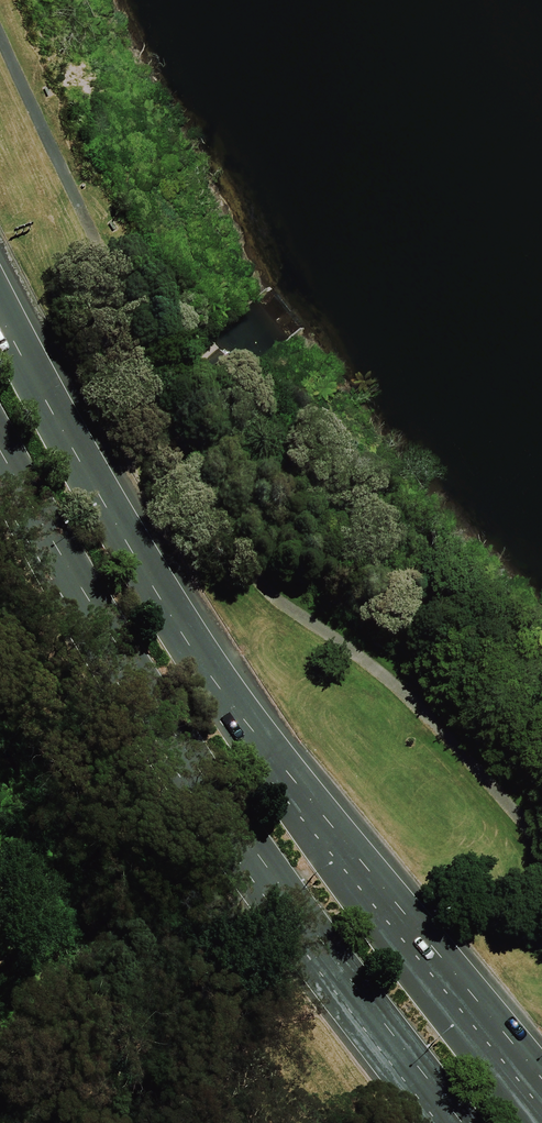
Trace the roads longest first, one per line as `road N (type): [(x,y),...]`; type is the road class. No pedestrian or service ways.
road 1 (primary): [(0,300),(150,573),(334,845),(541,1109)]
road 2 (primary): [(462,1122),(71,589),(0,460)]

